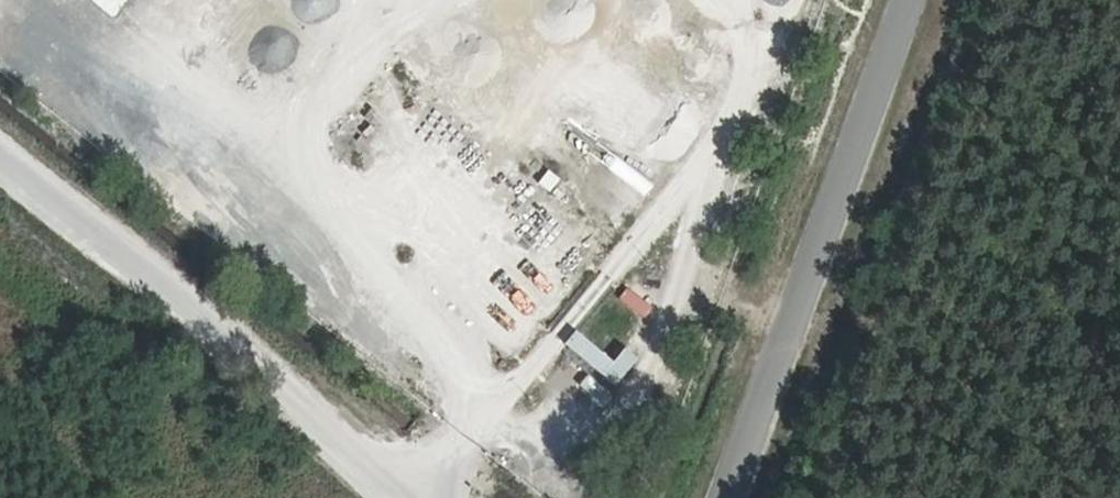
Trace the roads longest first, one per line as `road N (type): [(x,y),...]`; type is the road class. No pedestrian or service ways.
road 1 (unclassified): [(728,497),(911,0)]
road 2 (unclassified): [(0,187),(381,497)]

